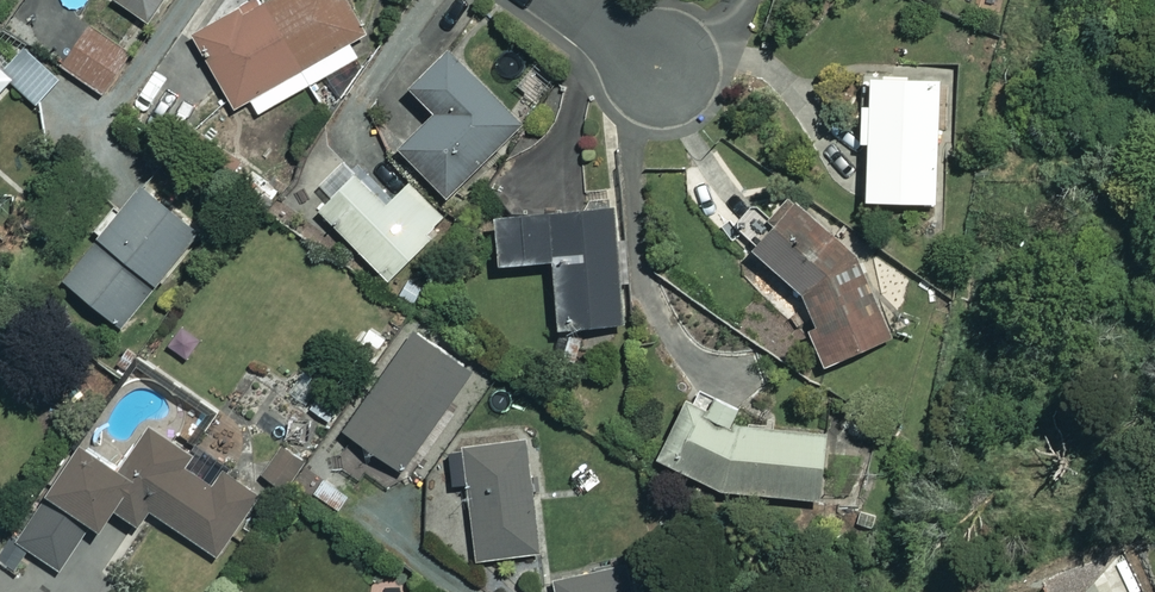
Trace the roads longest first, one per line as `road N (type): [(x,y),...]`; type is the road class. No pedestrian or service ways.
road 1 (residential): [(667,72),(565,0)]

